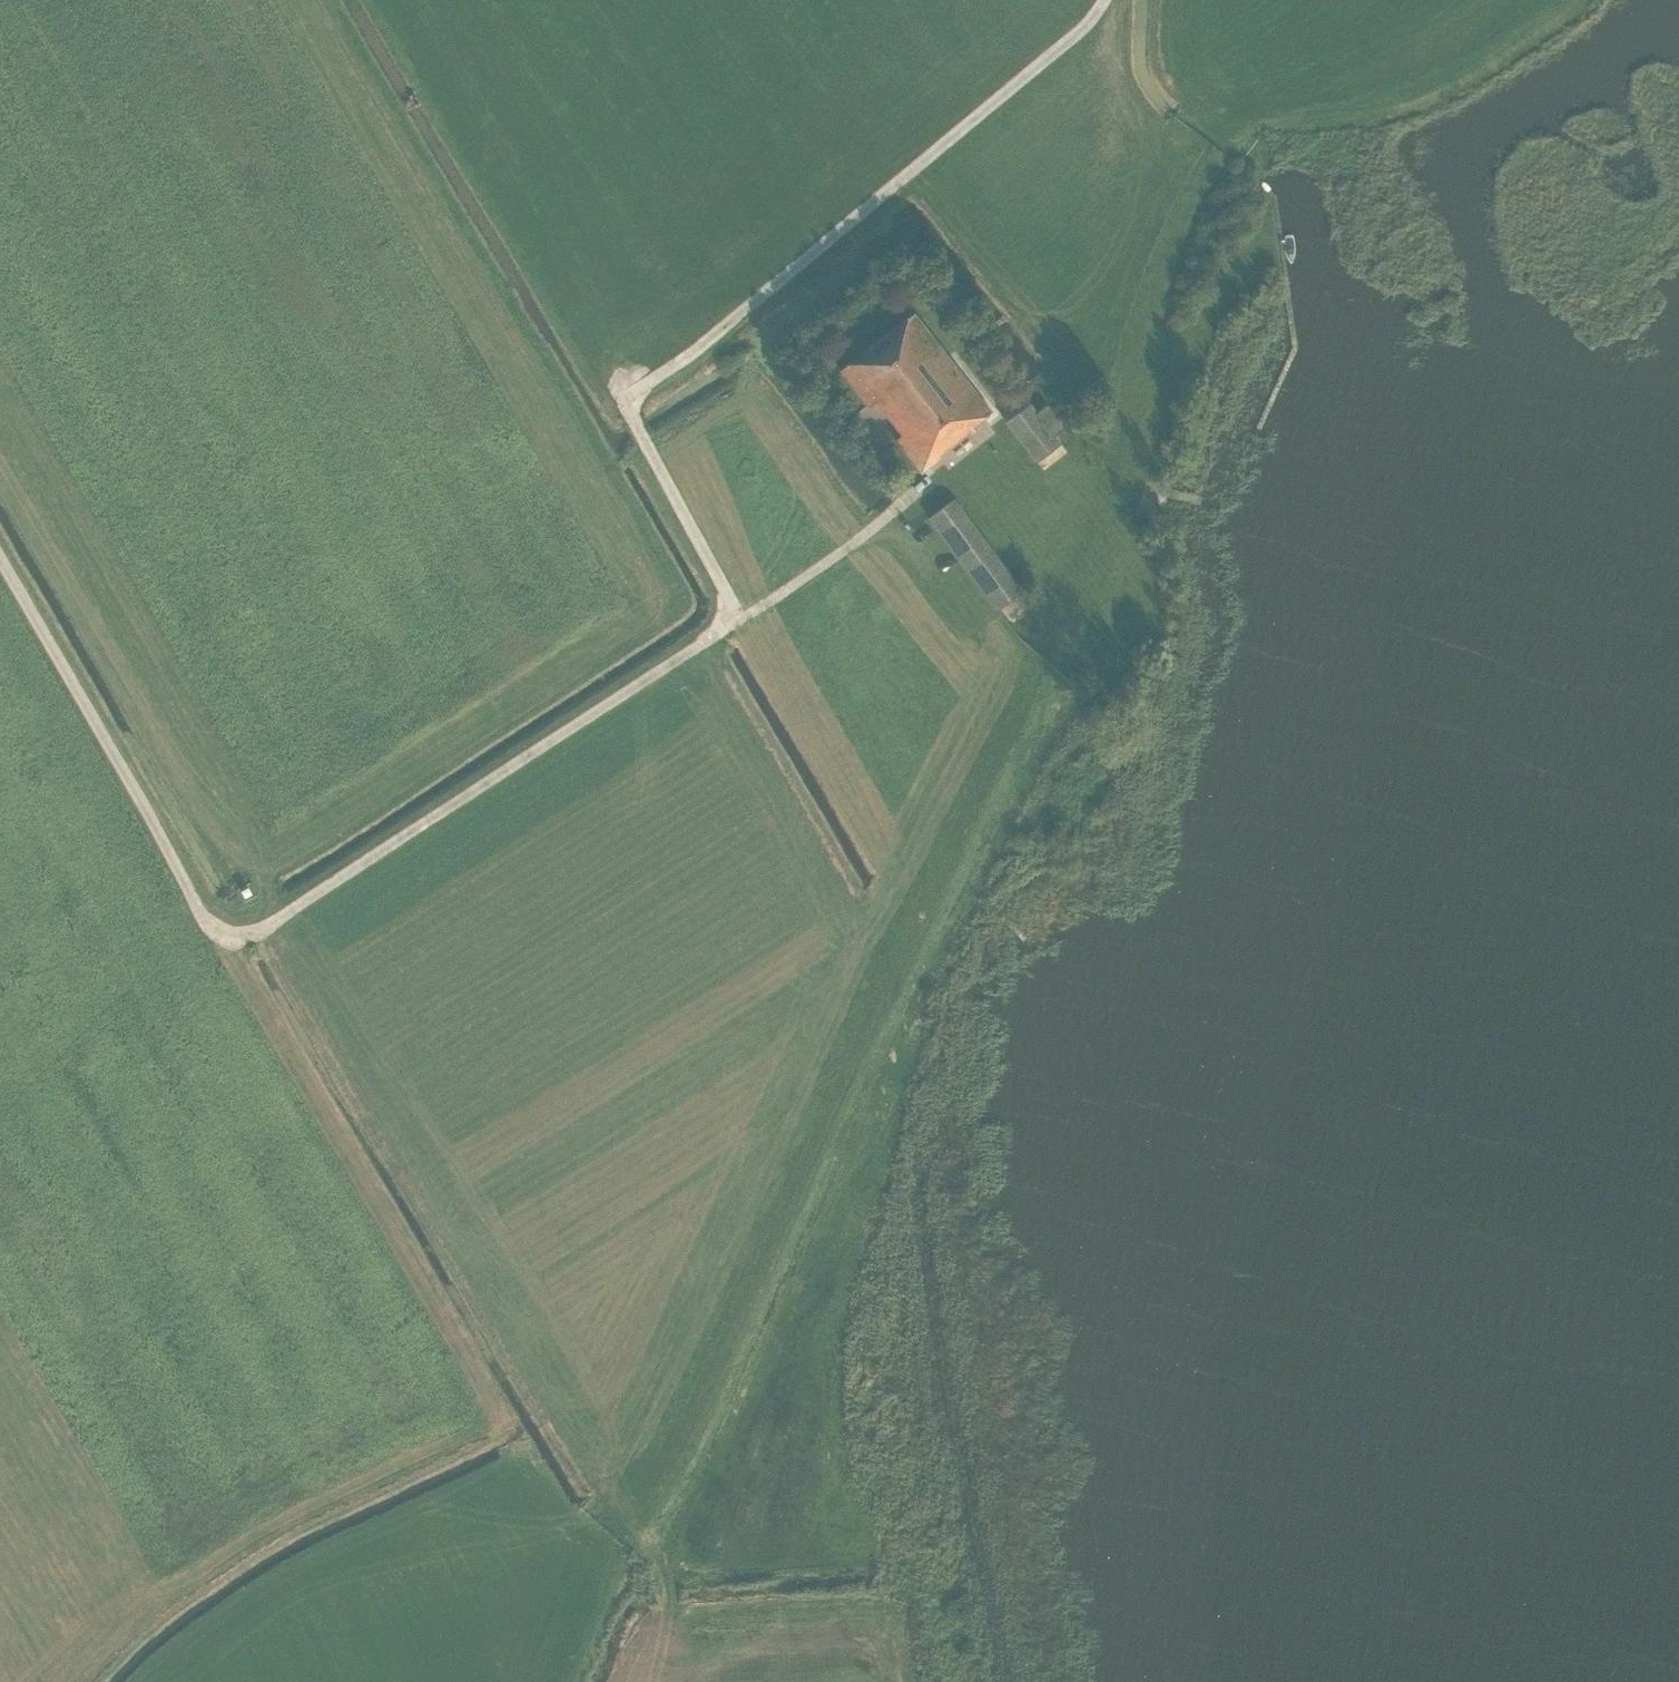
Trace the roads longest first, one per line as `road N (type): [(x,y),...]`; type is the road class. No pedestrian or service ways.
road 1 (unclassified): [(1105,0),(1075,37),(767,294),(637,388),(631,416),(728,597),(720,631),(262,931),(228,939),(203,917),(0,569)]

